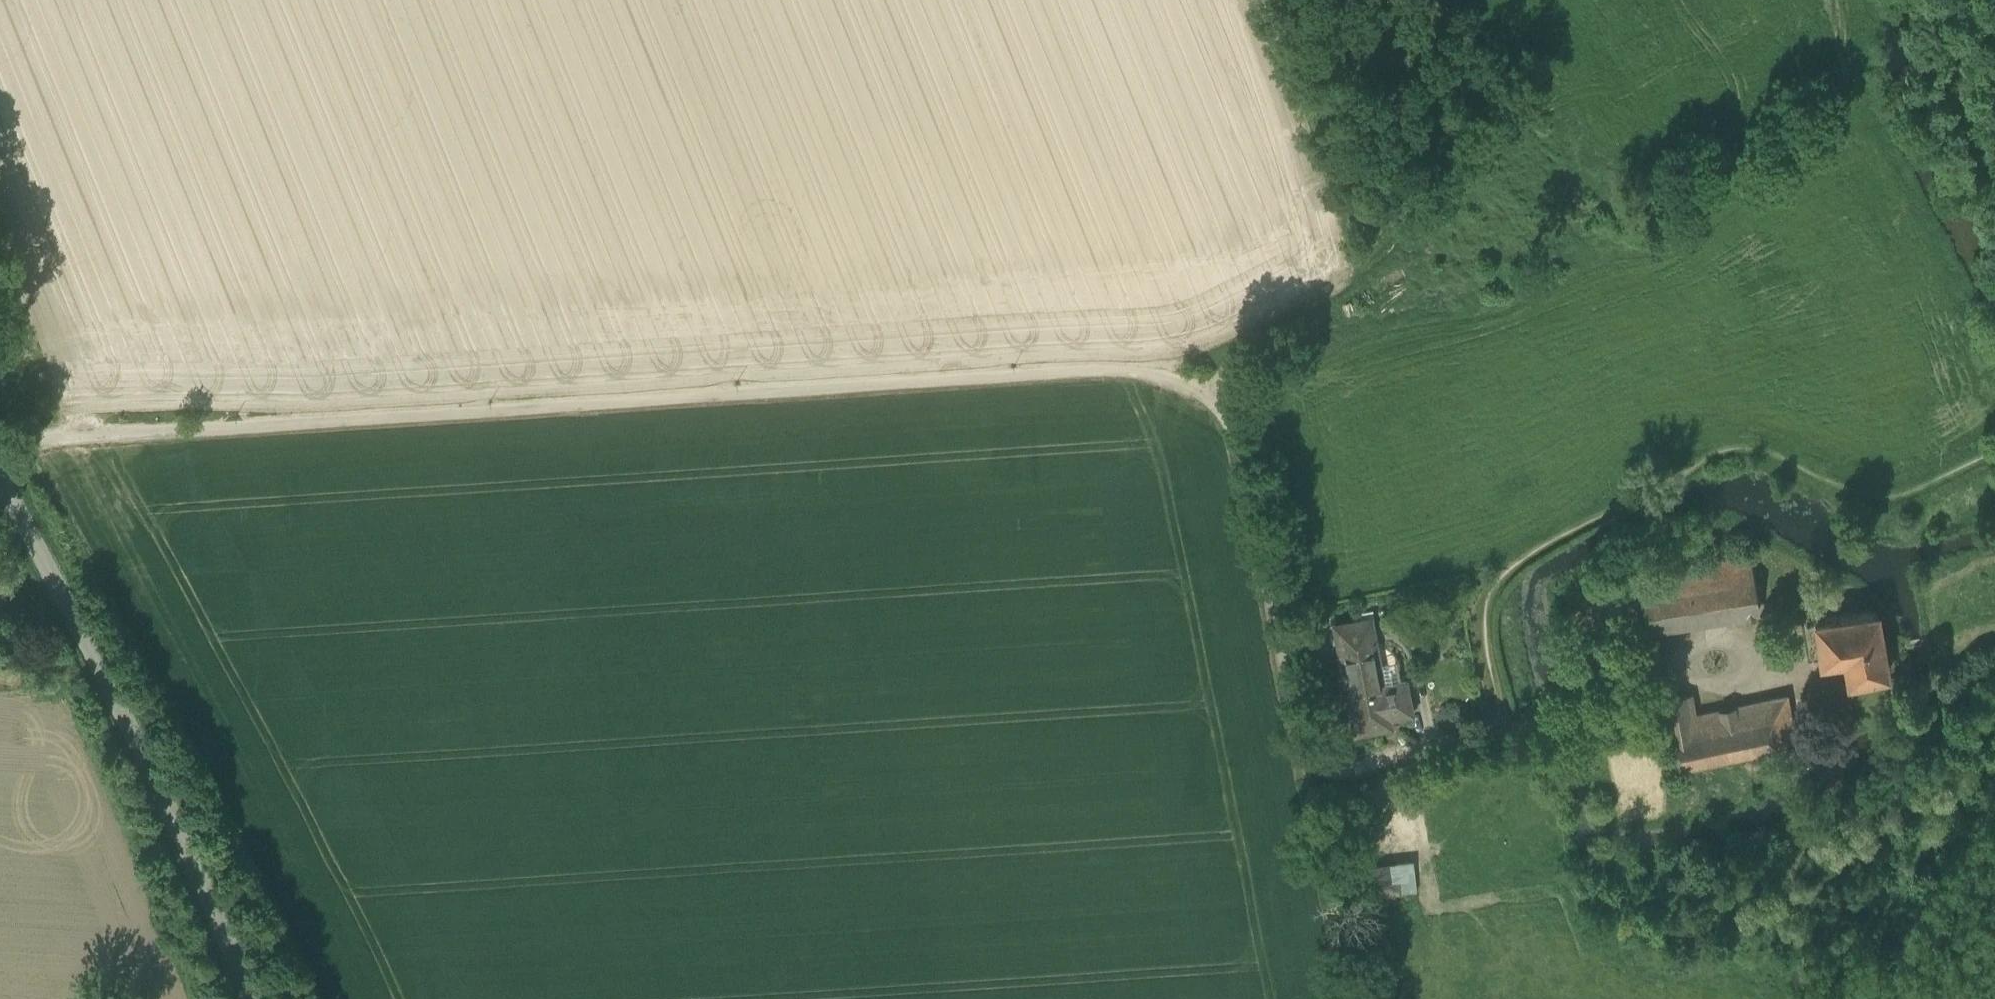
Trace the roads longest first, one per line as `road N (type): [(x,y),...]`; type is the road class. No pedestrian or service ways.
road 1 (residential): [(0,440),(1113,370),(1212,399),(1237,434),(1309,772),(1679,681)]
road 2 (unclassified): [(262,998),(184,815),(52,559),(0,480)]
road 3 (track): [(1212,399),(1251,339),(1354,307),(1488,150)]

